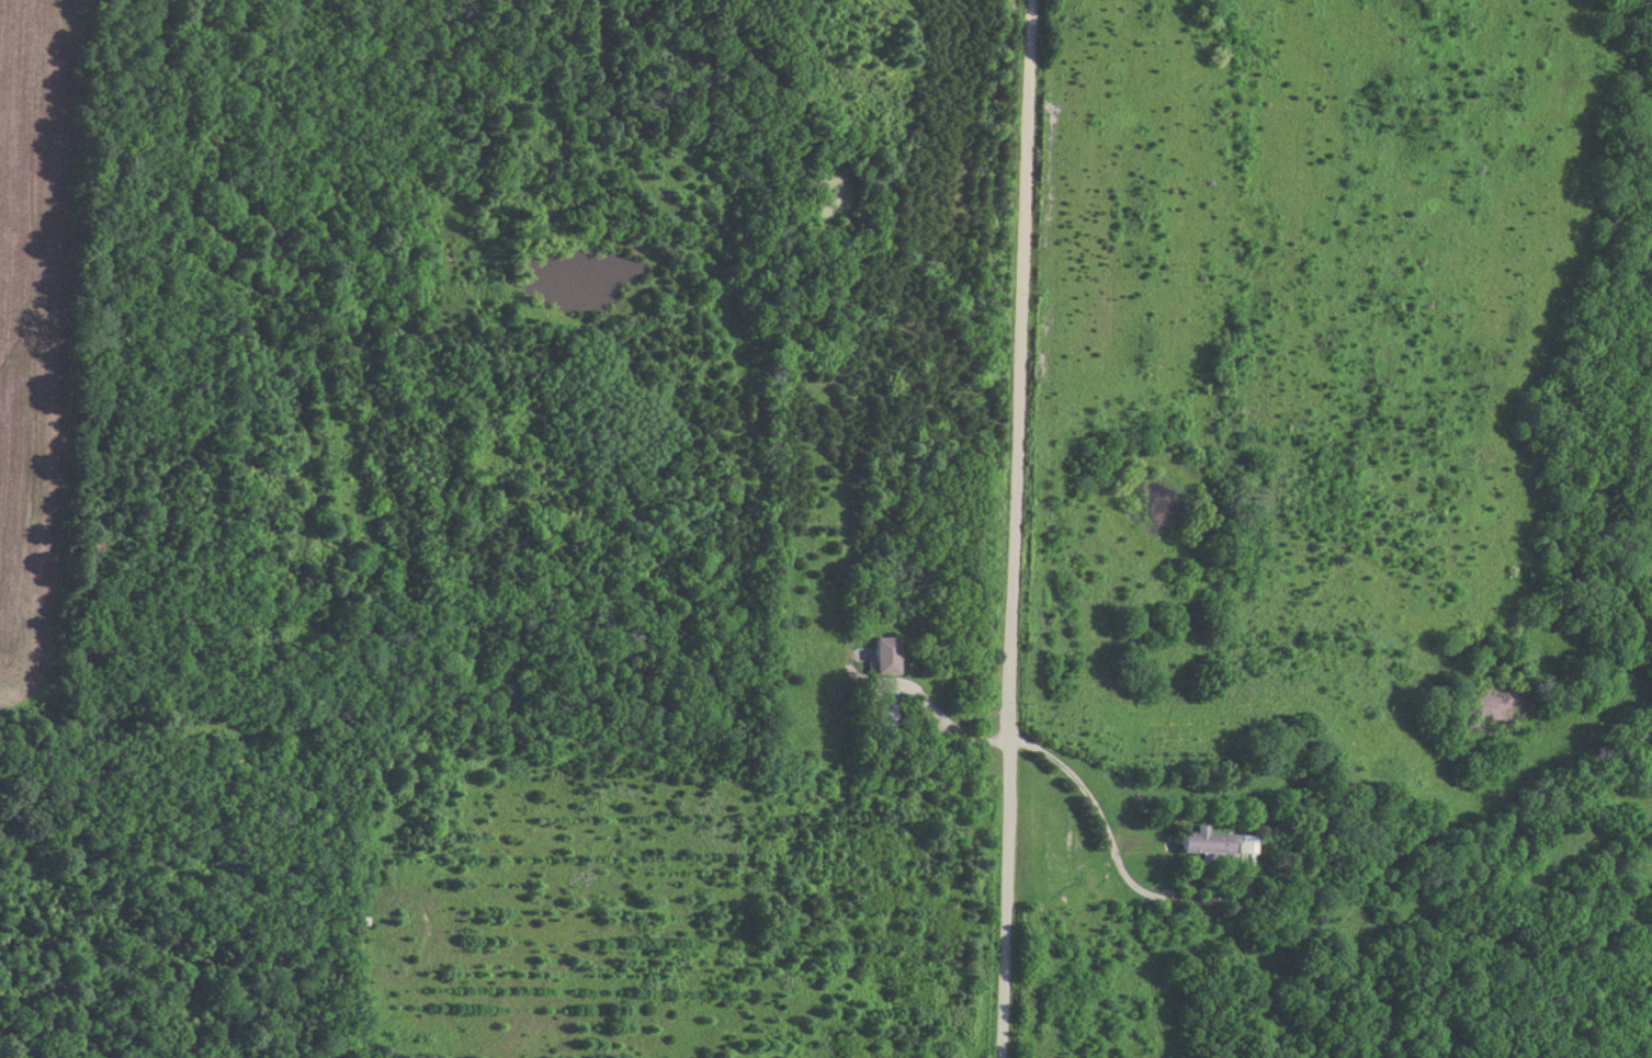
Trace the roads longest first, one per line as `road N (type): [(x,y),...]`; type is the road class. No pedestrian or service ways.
road 1 (residential): [(1004,1057),(1033,0)]

